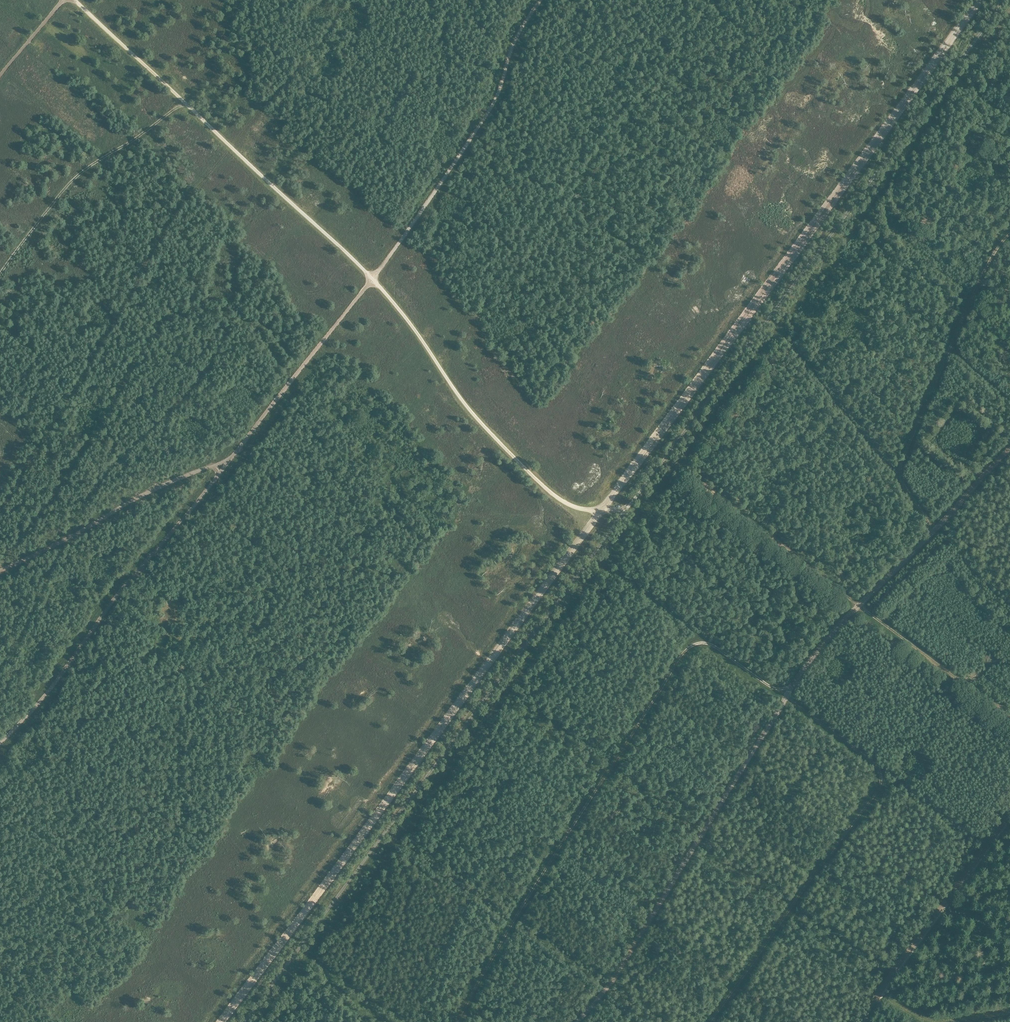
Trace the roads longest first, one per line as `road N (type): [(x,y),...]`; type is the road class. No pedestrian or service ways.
road 1 (track): [(219,1021),(980,0)]
road 2 (track): [(866,1021),(895,968),(1009,814)]

